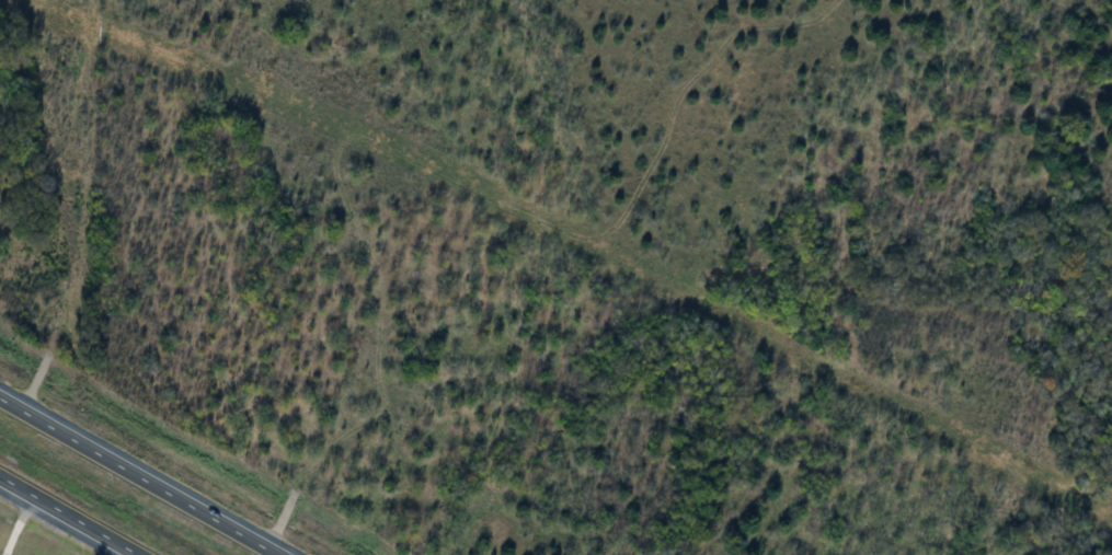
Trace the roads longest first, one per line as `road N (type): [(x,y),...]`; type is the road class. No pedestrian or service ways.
road 1 (trunk): [(282,554),(0,398)]
road 2 (trunk): [(0,479),(138,554)]

